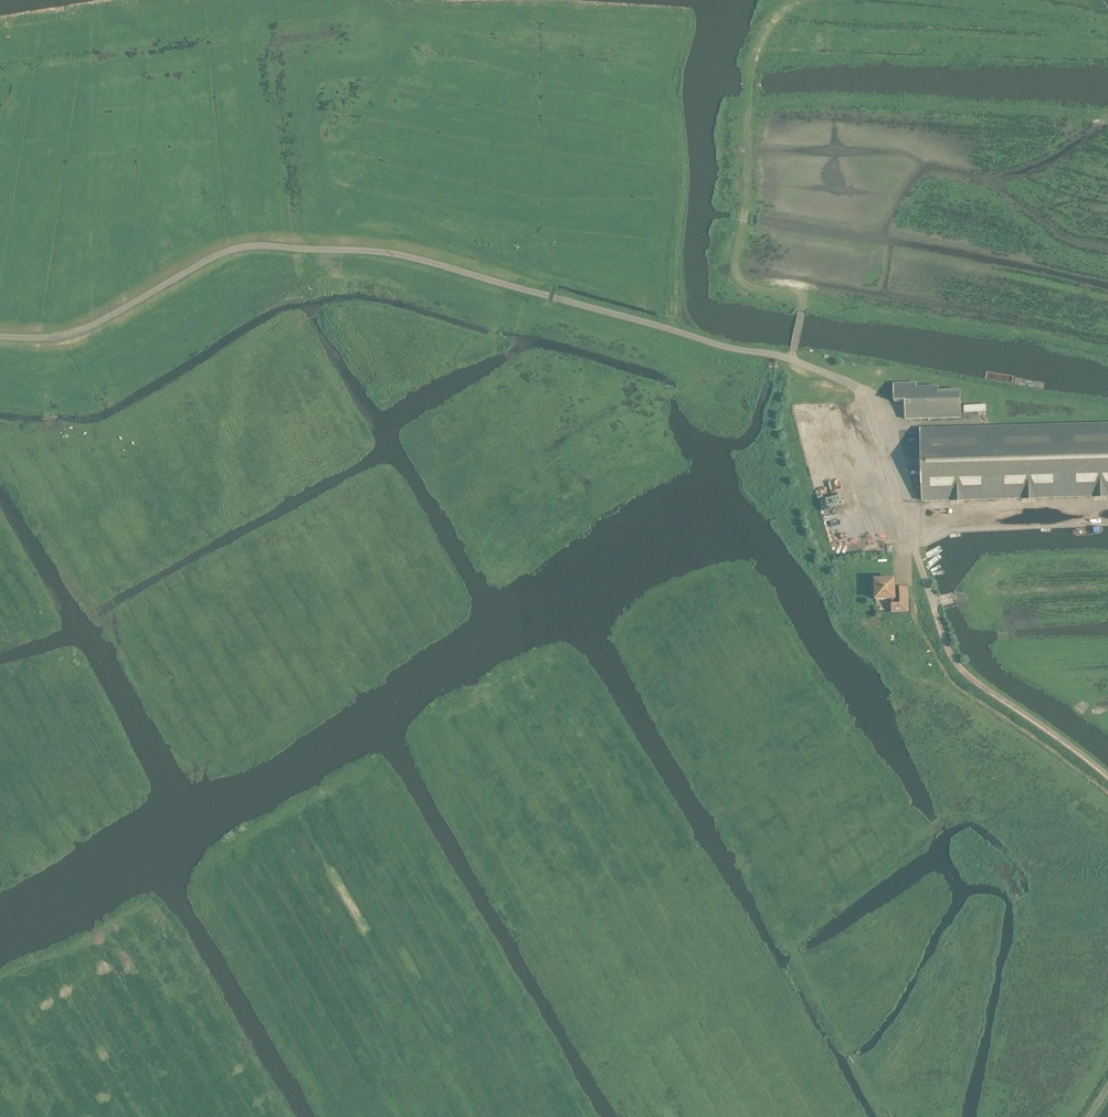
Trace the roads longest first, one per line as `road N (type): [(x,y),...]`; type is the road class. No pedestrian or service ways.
road 1 (unclassified): [(1107,776),(962,669),(867,391),(792,358),(399,253),(251,244),(225,250),(80,329),(0,335)]
road 2 (track): [(751,60),(746,208),(734,258),(740,283),(804,297),(792,358)]

